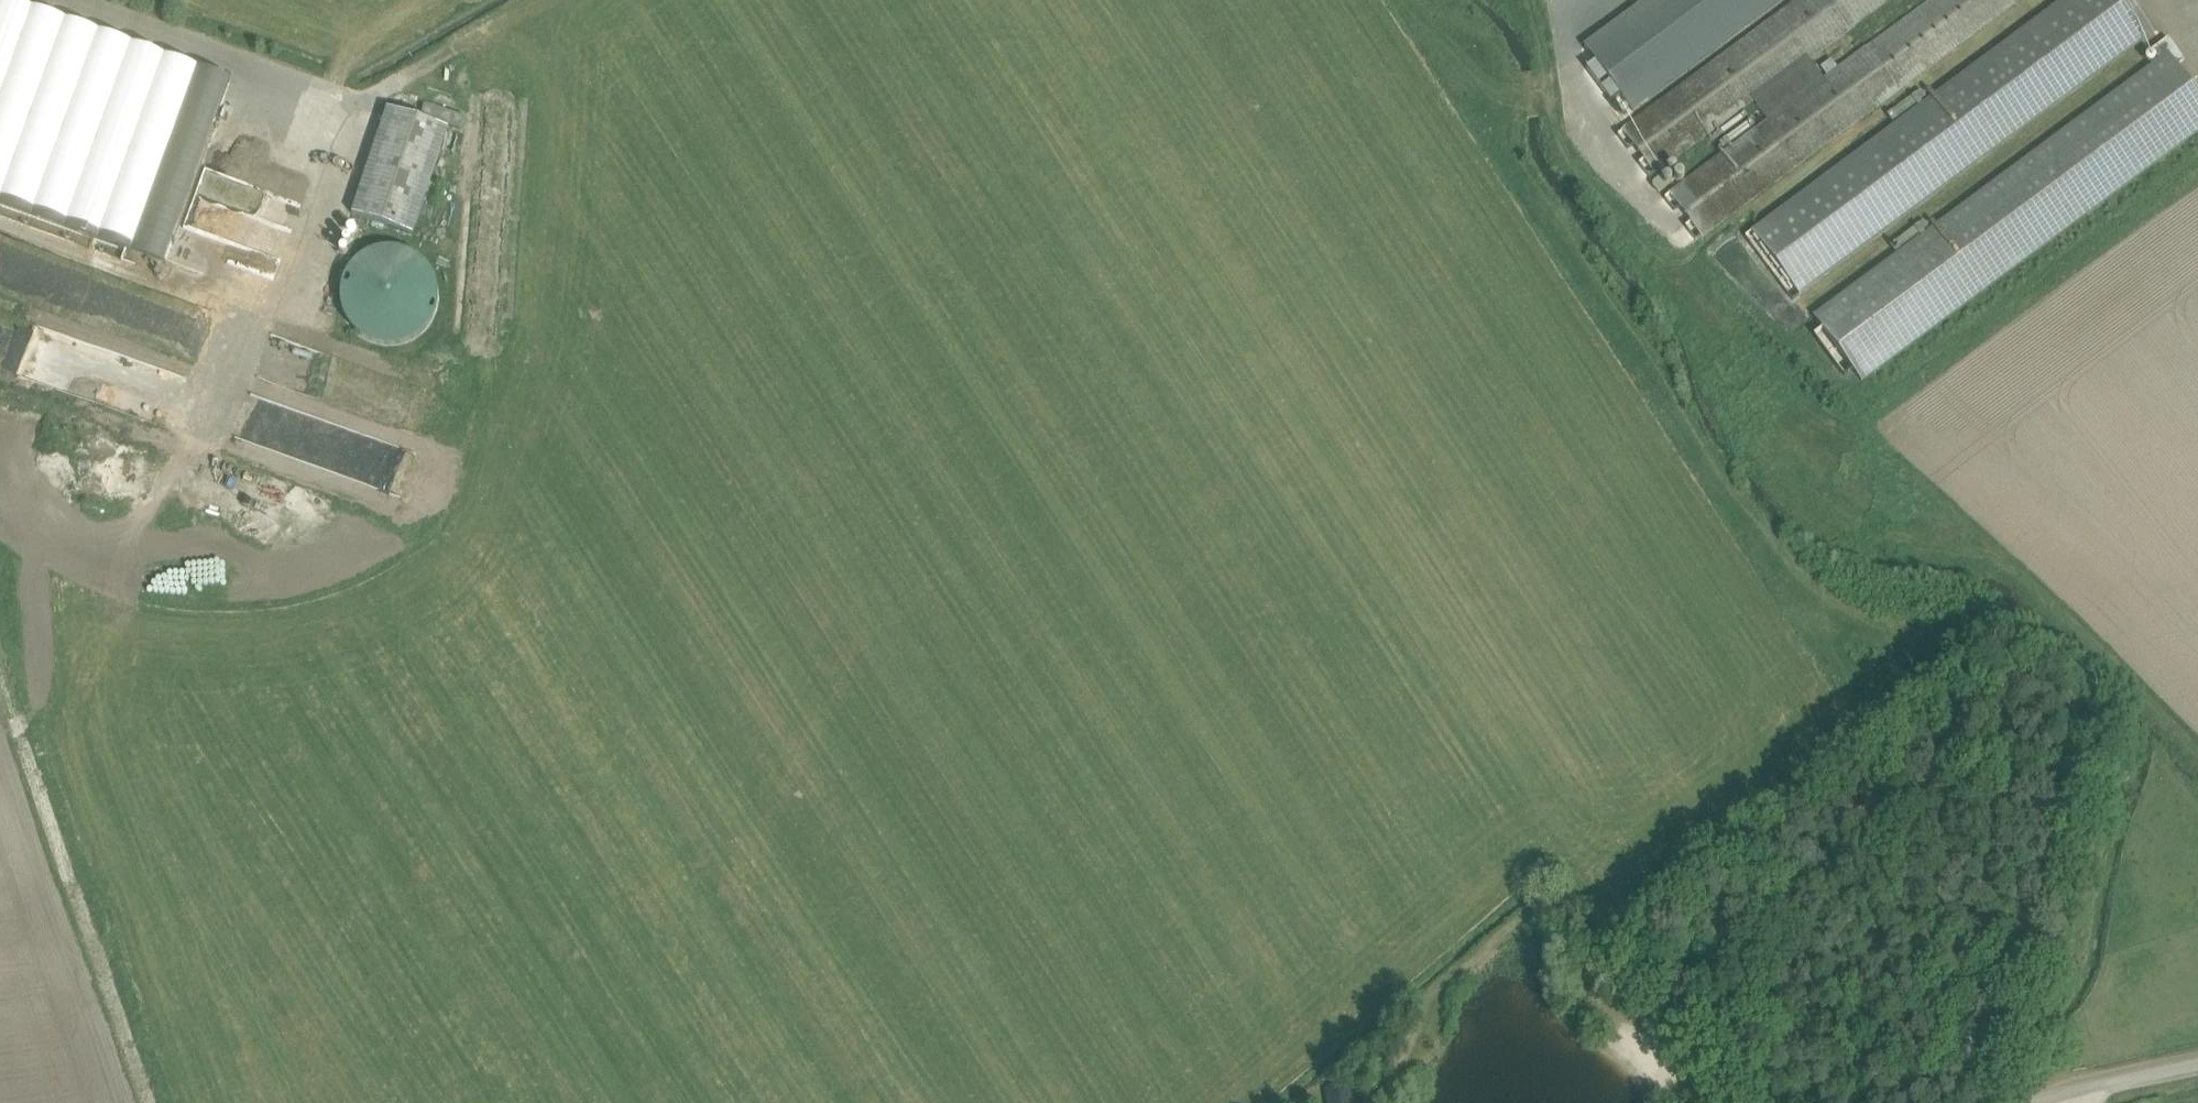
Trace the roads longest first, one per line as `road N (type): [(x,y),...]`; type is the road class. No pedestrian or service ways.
road 1 (unclassified): [(70,0),(337,94)]
road 2 (unclassified): [(2023,1102),(2197,1063)]

